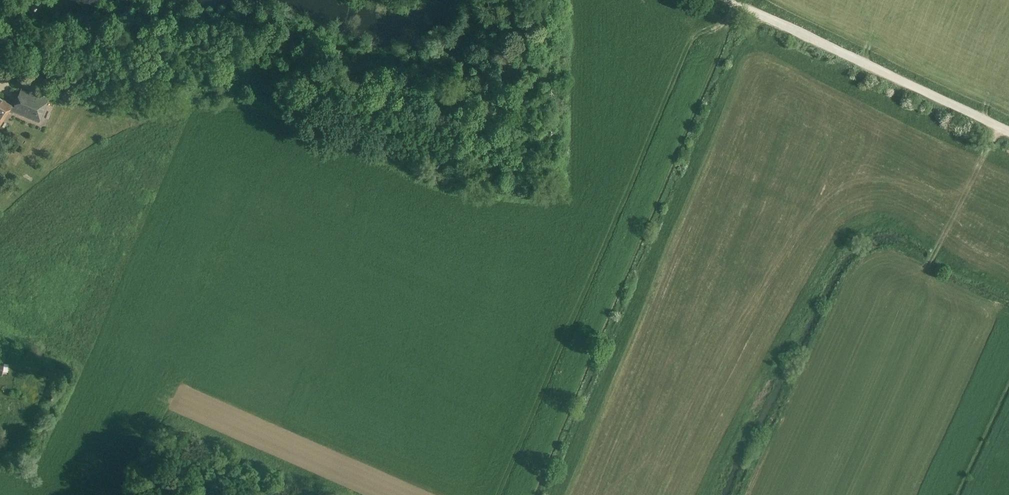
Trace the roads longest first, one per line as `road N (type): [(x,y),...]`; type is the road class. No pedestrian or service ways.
road 1 (track): [(533,494),(735,1)]
road 2 (track): [(1008,132),(735,1)]

